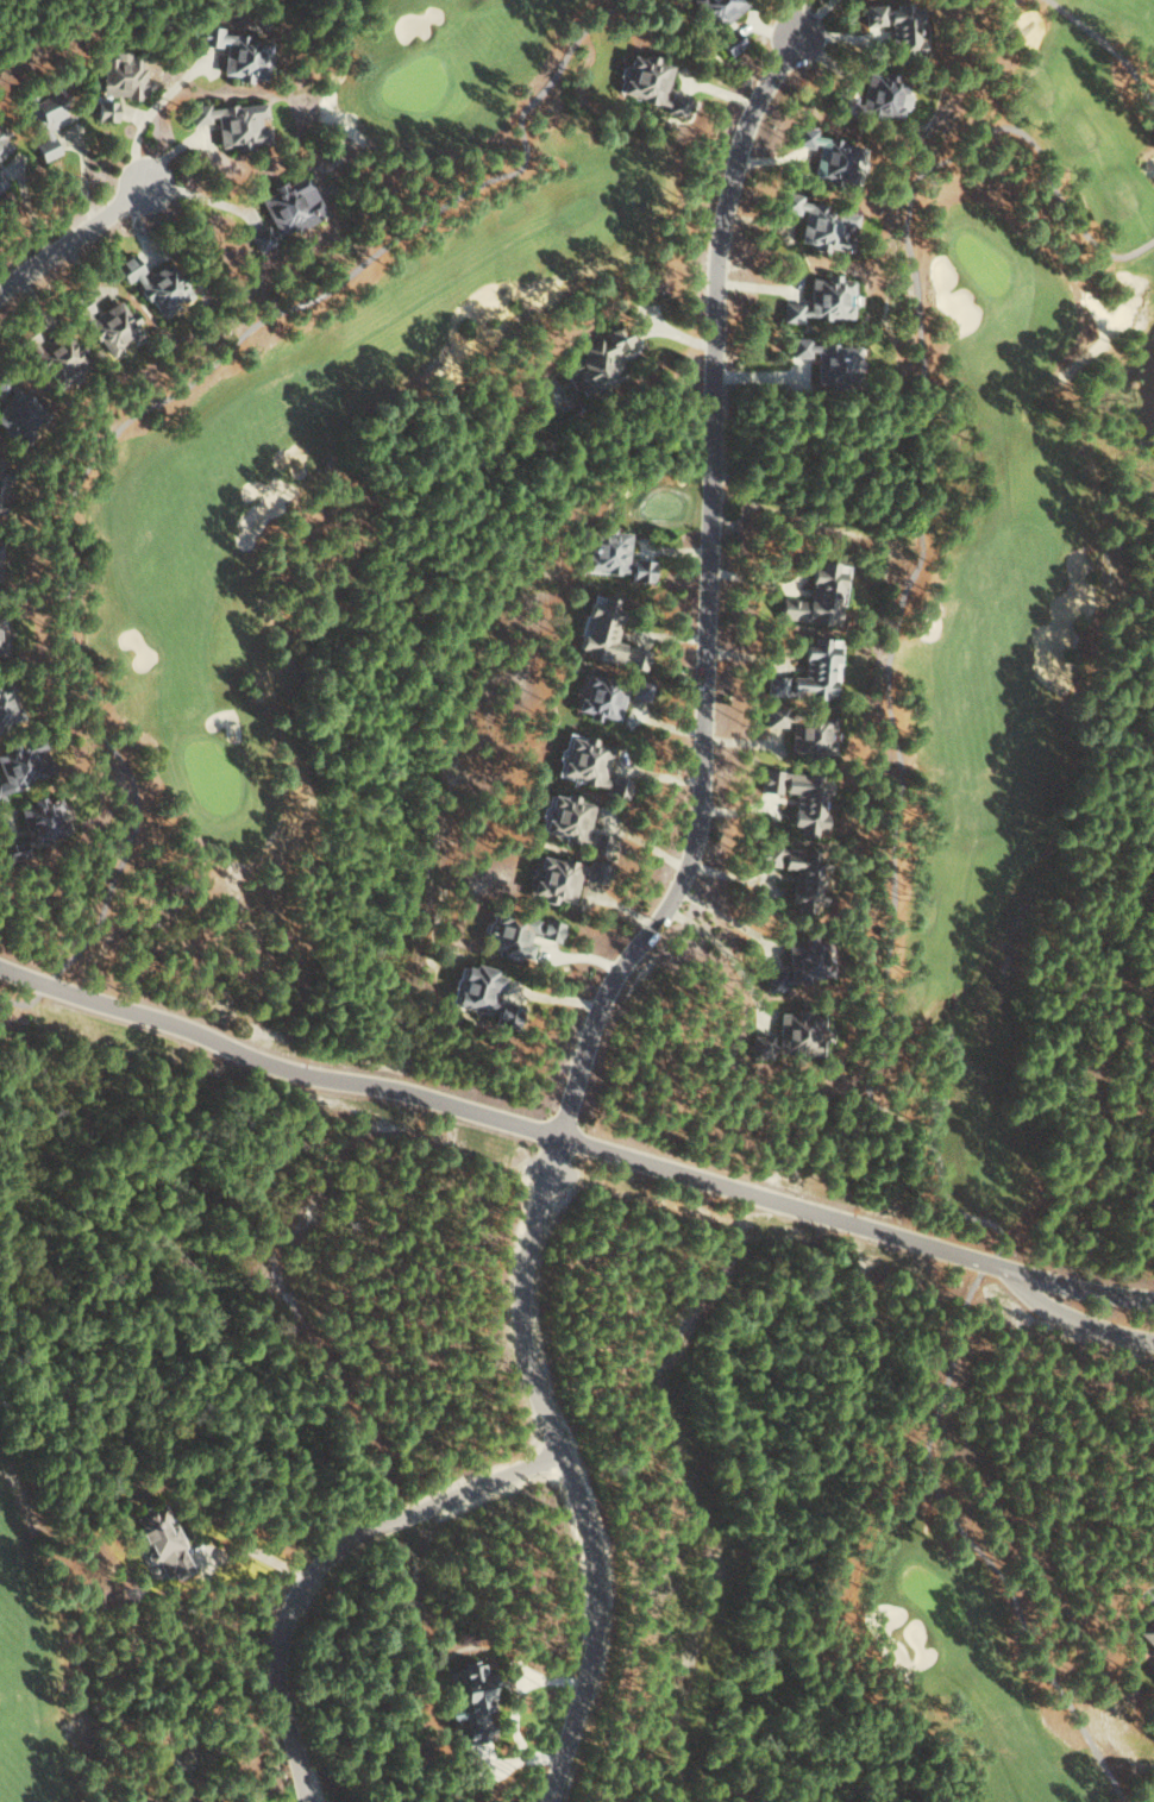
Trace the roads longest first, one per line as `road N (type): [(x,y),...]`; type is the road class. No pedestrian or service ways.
road 1 (residential): [(795,37),(748,118),(725,220),(698,805),(686,862),(669,909),(606,990),(554,1138)]
road 2 (residential): [(1031,1273),(391,1088),(274,1066),(0,969)]
road 3 (residential): [(554,1138),(523,1256),(520,1311),(591,1599),(589,1655),(539,1801)]
road 4 (residential): [(558,1456),(389,1520),(303,1575),(269,1681),(298,1801)]
road 5 (residential): [(146,186),(0,294)]
road 6 (residential): [(1031,1273),(1062,1314),(1153,1341)]
road 7 (residential): [(1153,1300),(1031,1273)]

